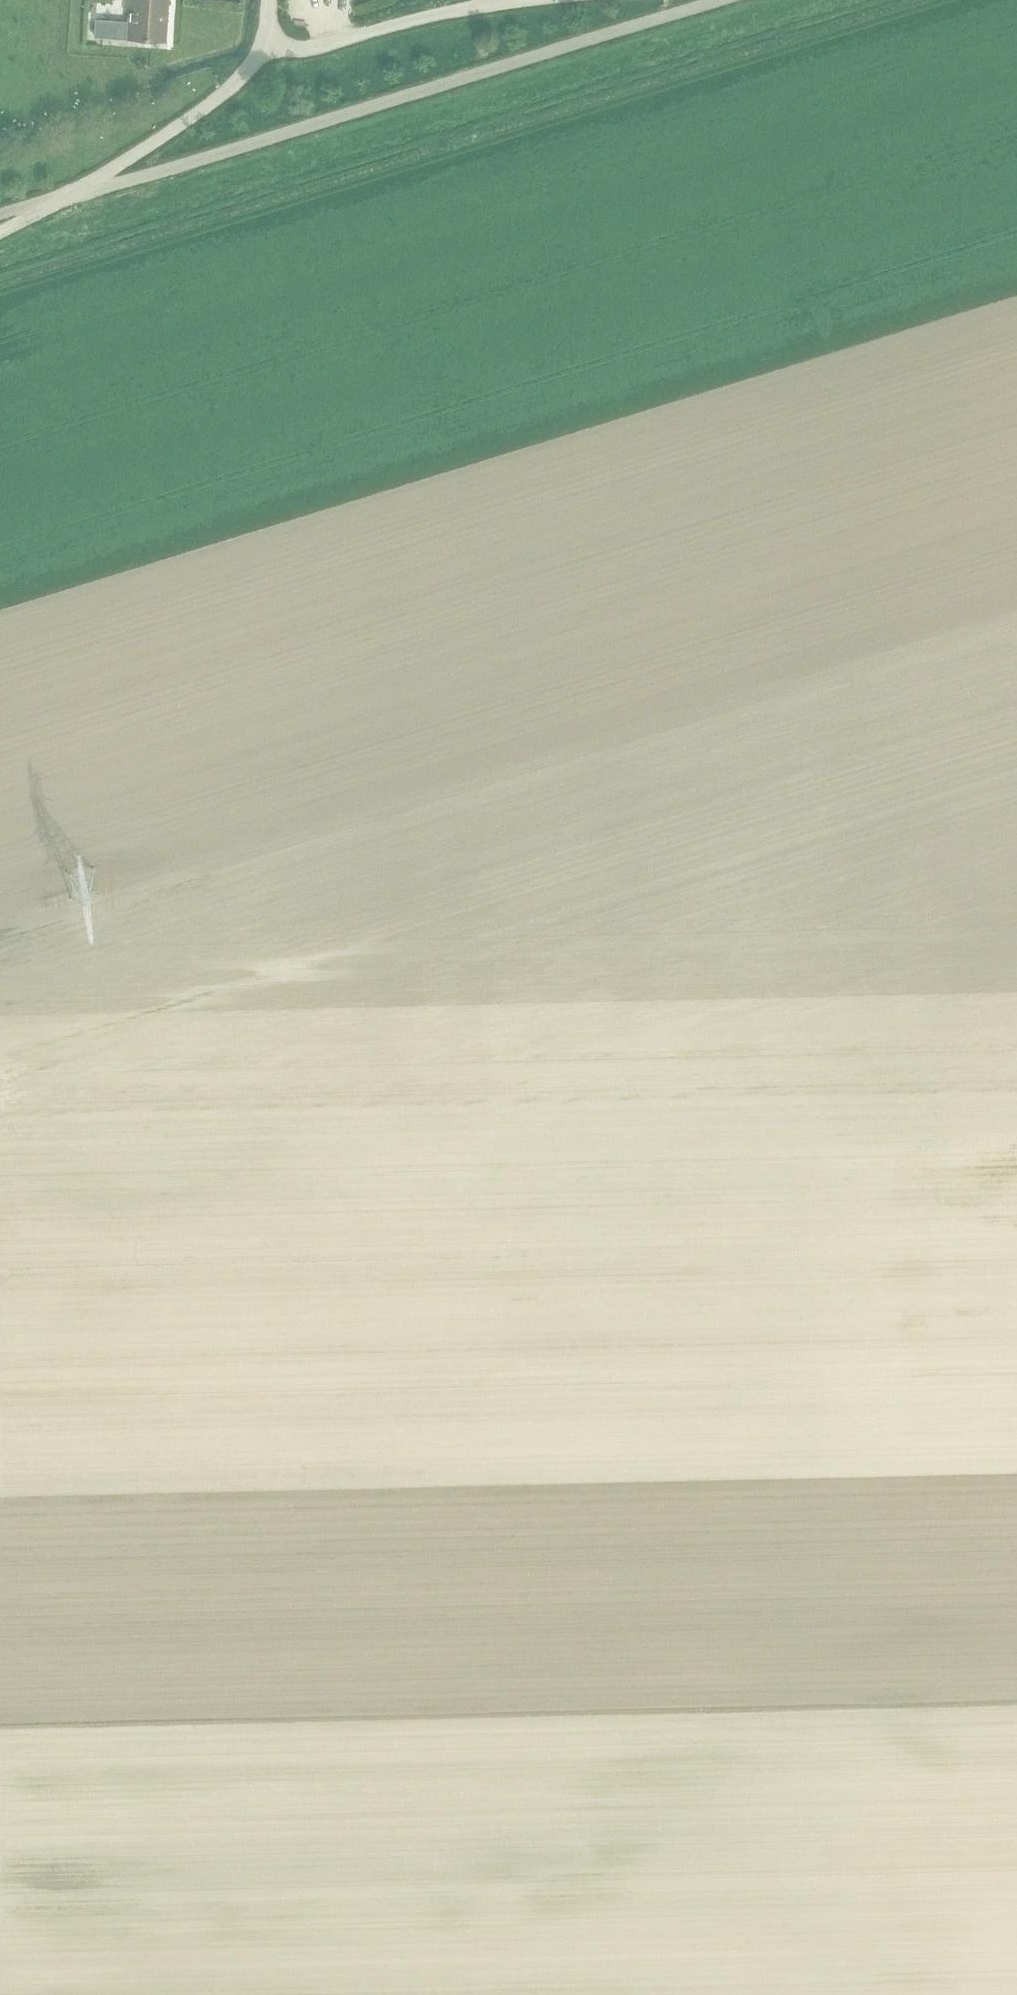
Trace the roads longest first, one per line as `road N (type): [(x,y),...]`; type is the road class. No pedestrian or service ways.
road 1 (unclassified): [(94,188),(712,0)]
road 2 (unclassified): [(269,42),(241,76),(94,188)]
road 3 (unclassified): [(456,9),(313,43),(269,42)]

